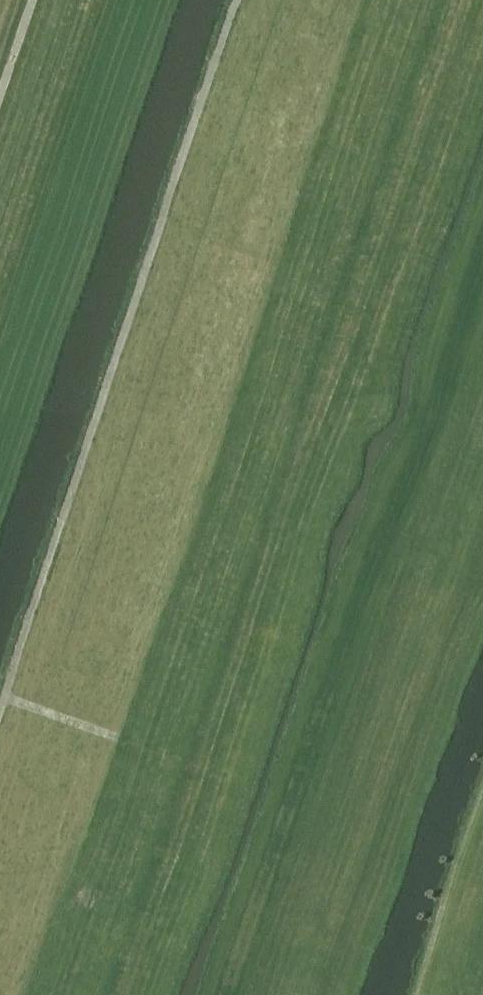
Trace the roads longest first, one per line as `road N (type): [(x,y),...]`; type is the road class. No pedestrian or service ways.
road 1 (track): [(0,692),(234,0)]

